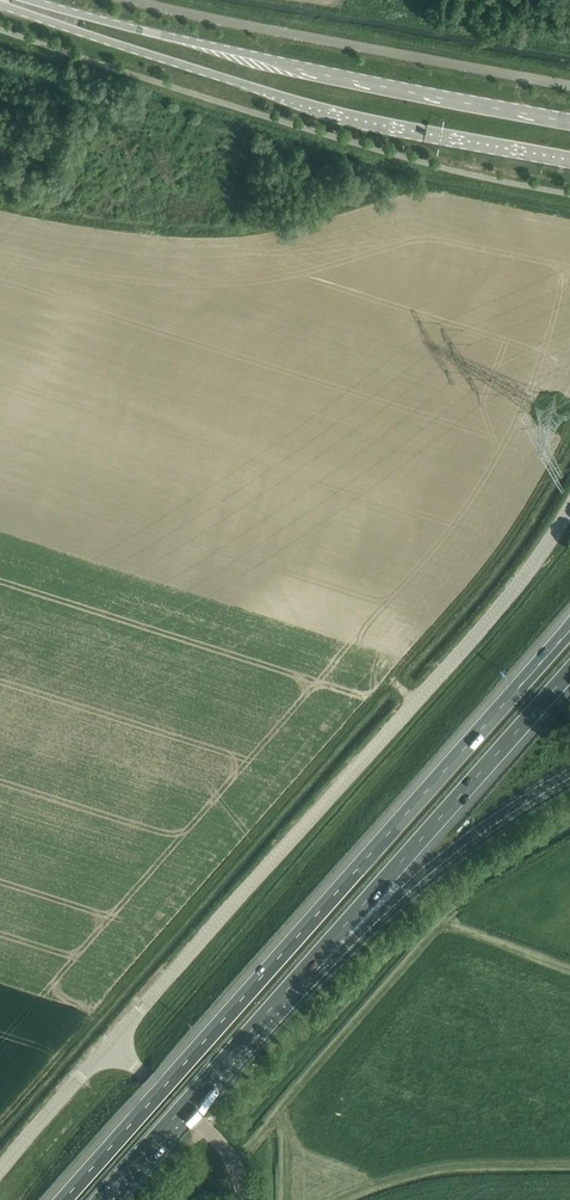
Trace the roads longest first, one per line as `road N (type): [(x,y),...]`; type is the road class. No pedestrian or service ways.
road 1 (motorway): [(569,629),(63,1199)]
road 2 (tertiary): [(111,1043),(530,569),(569,506)]
road 3 (secondary): [(0,0),(329,112),(569,159)]
road 4 (secondary): [(569,121),(309,69),(27,0)]
road 5 (motorway): [(306,967),(569,670)]
road 6 (motorway): [(306,967),(474,831),(569,773)]
road 7 (motorway): [(100,1199),(306,967)]
road 8 (track): [(236,1166),(436,937)]
road 9 (unclassified): [(243,1199),(238,1171),(217,1138),(111,1043)]
road 10 (tertiary): [(0,1169),(111,1043)]

